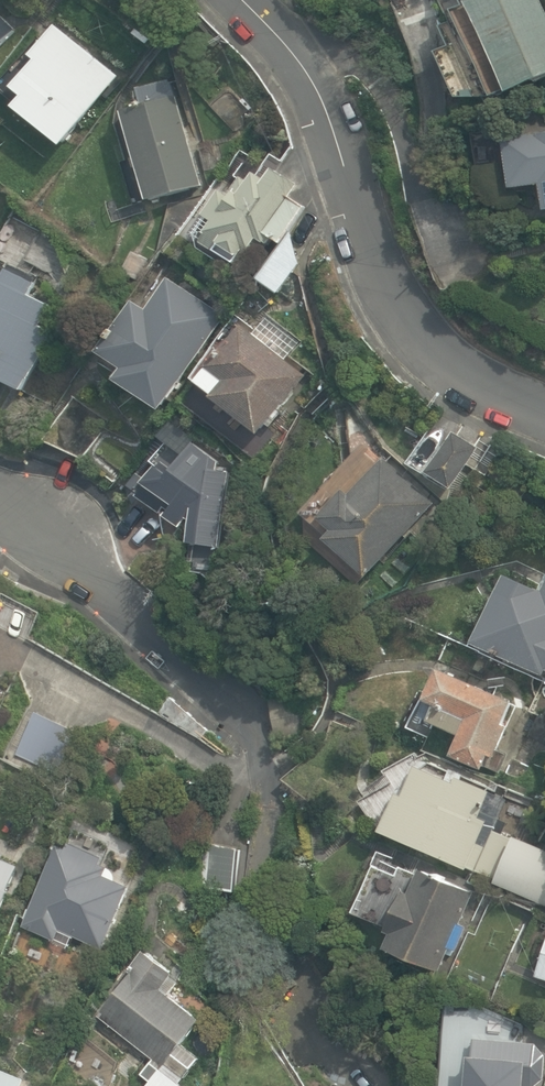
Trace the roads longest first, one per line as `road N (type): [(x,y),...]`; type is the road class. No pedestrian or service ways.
road 1 (residential): [(544,409),(451,366),(397,304),(351,221),(318,103),(294,57),(241,0)]
road 2 (residential): [(257,750),(233,706),(99,567),(57,526),(0,488)]

